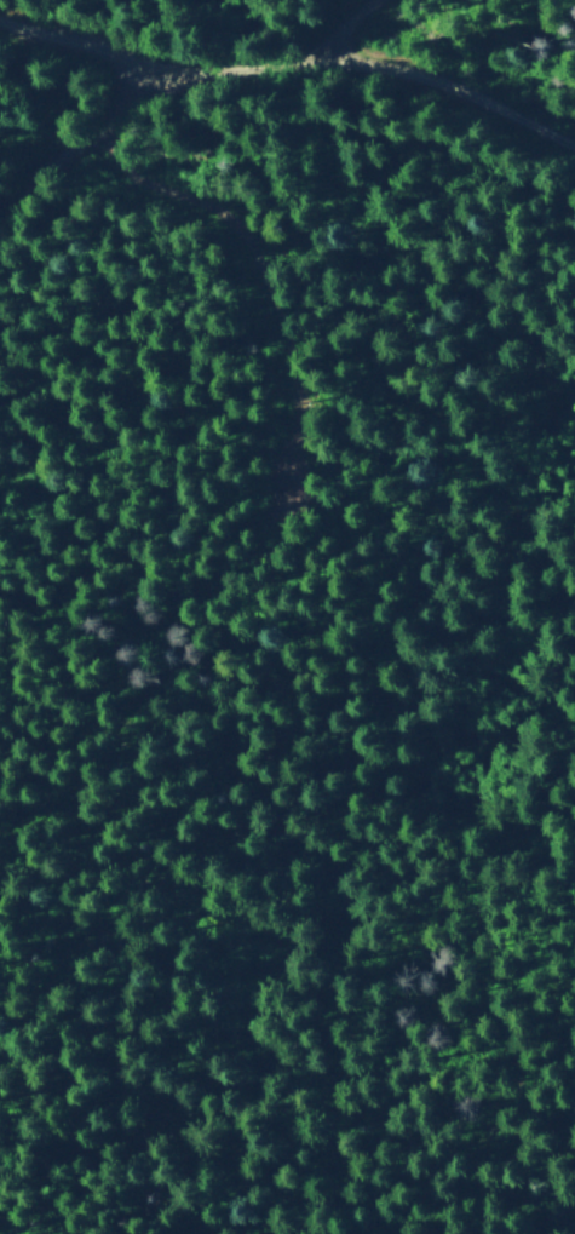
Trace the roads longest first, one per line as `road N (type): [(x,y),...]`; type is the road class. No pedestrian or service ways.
road 1 (residential): [(46,0),(471,126),(574,185)]

